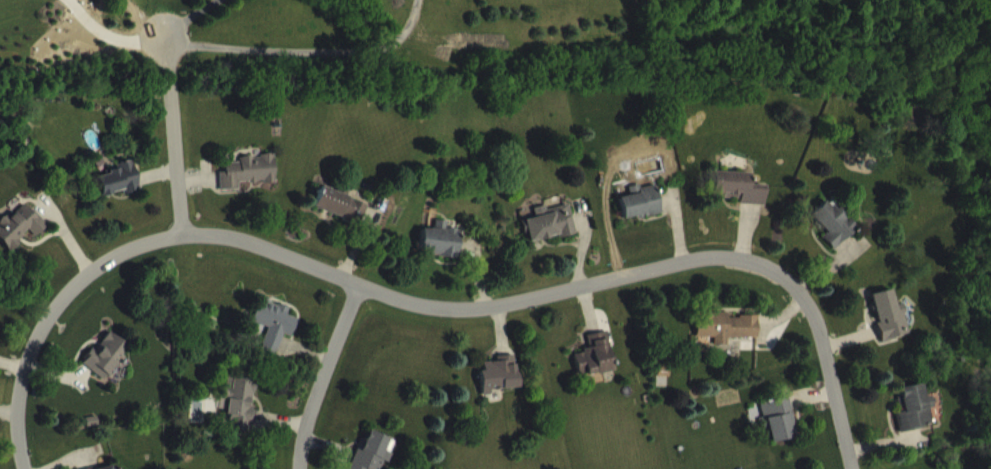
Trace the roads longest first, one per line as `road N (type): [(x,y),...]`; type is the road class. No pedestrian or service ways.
road 1 (residential): [(182,233),(241,237),(440,304),(494,303),(732,255),(778,272)]
road 2 (residential): [(32,468),(26,391),(34,349),(86,265),(182,233)]
road 3 (residential): [(778,272),(809,303),(851,468)]
road 4 (residential): [(162,34),(182,233)]
road 5 (residential): [(359,283),(306,429),(300,468)]

